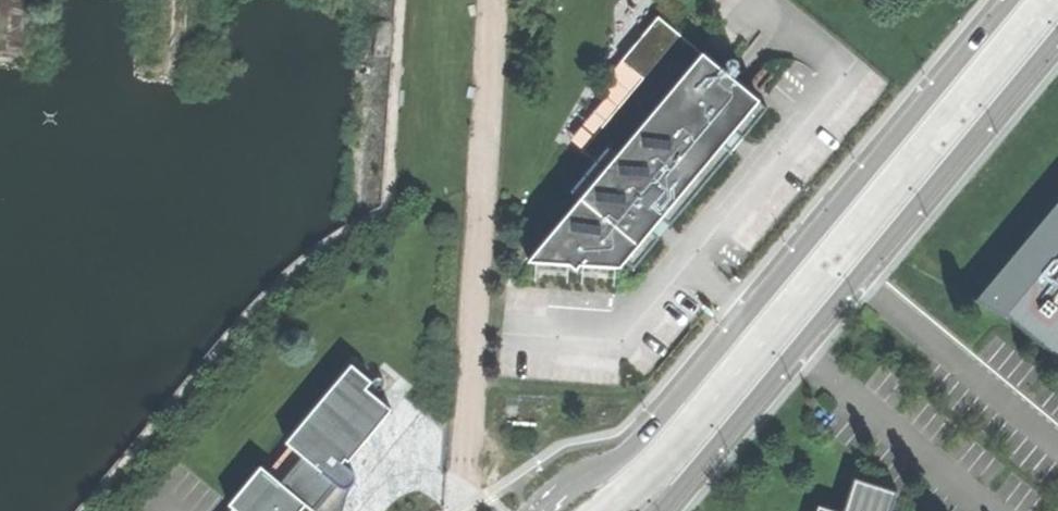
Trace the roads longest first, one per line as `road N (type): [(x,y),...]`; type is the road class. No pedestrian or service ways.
road 1 (tertiary): [(1010,0),(634,447),(576,478),(540,510)]
road 2 (residential): [(1049,0),(700,418),(604,510)]
road 3 (tertiary): [(657,510),(1057,37)]

